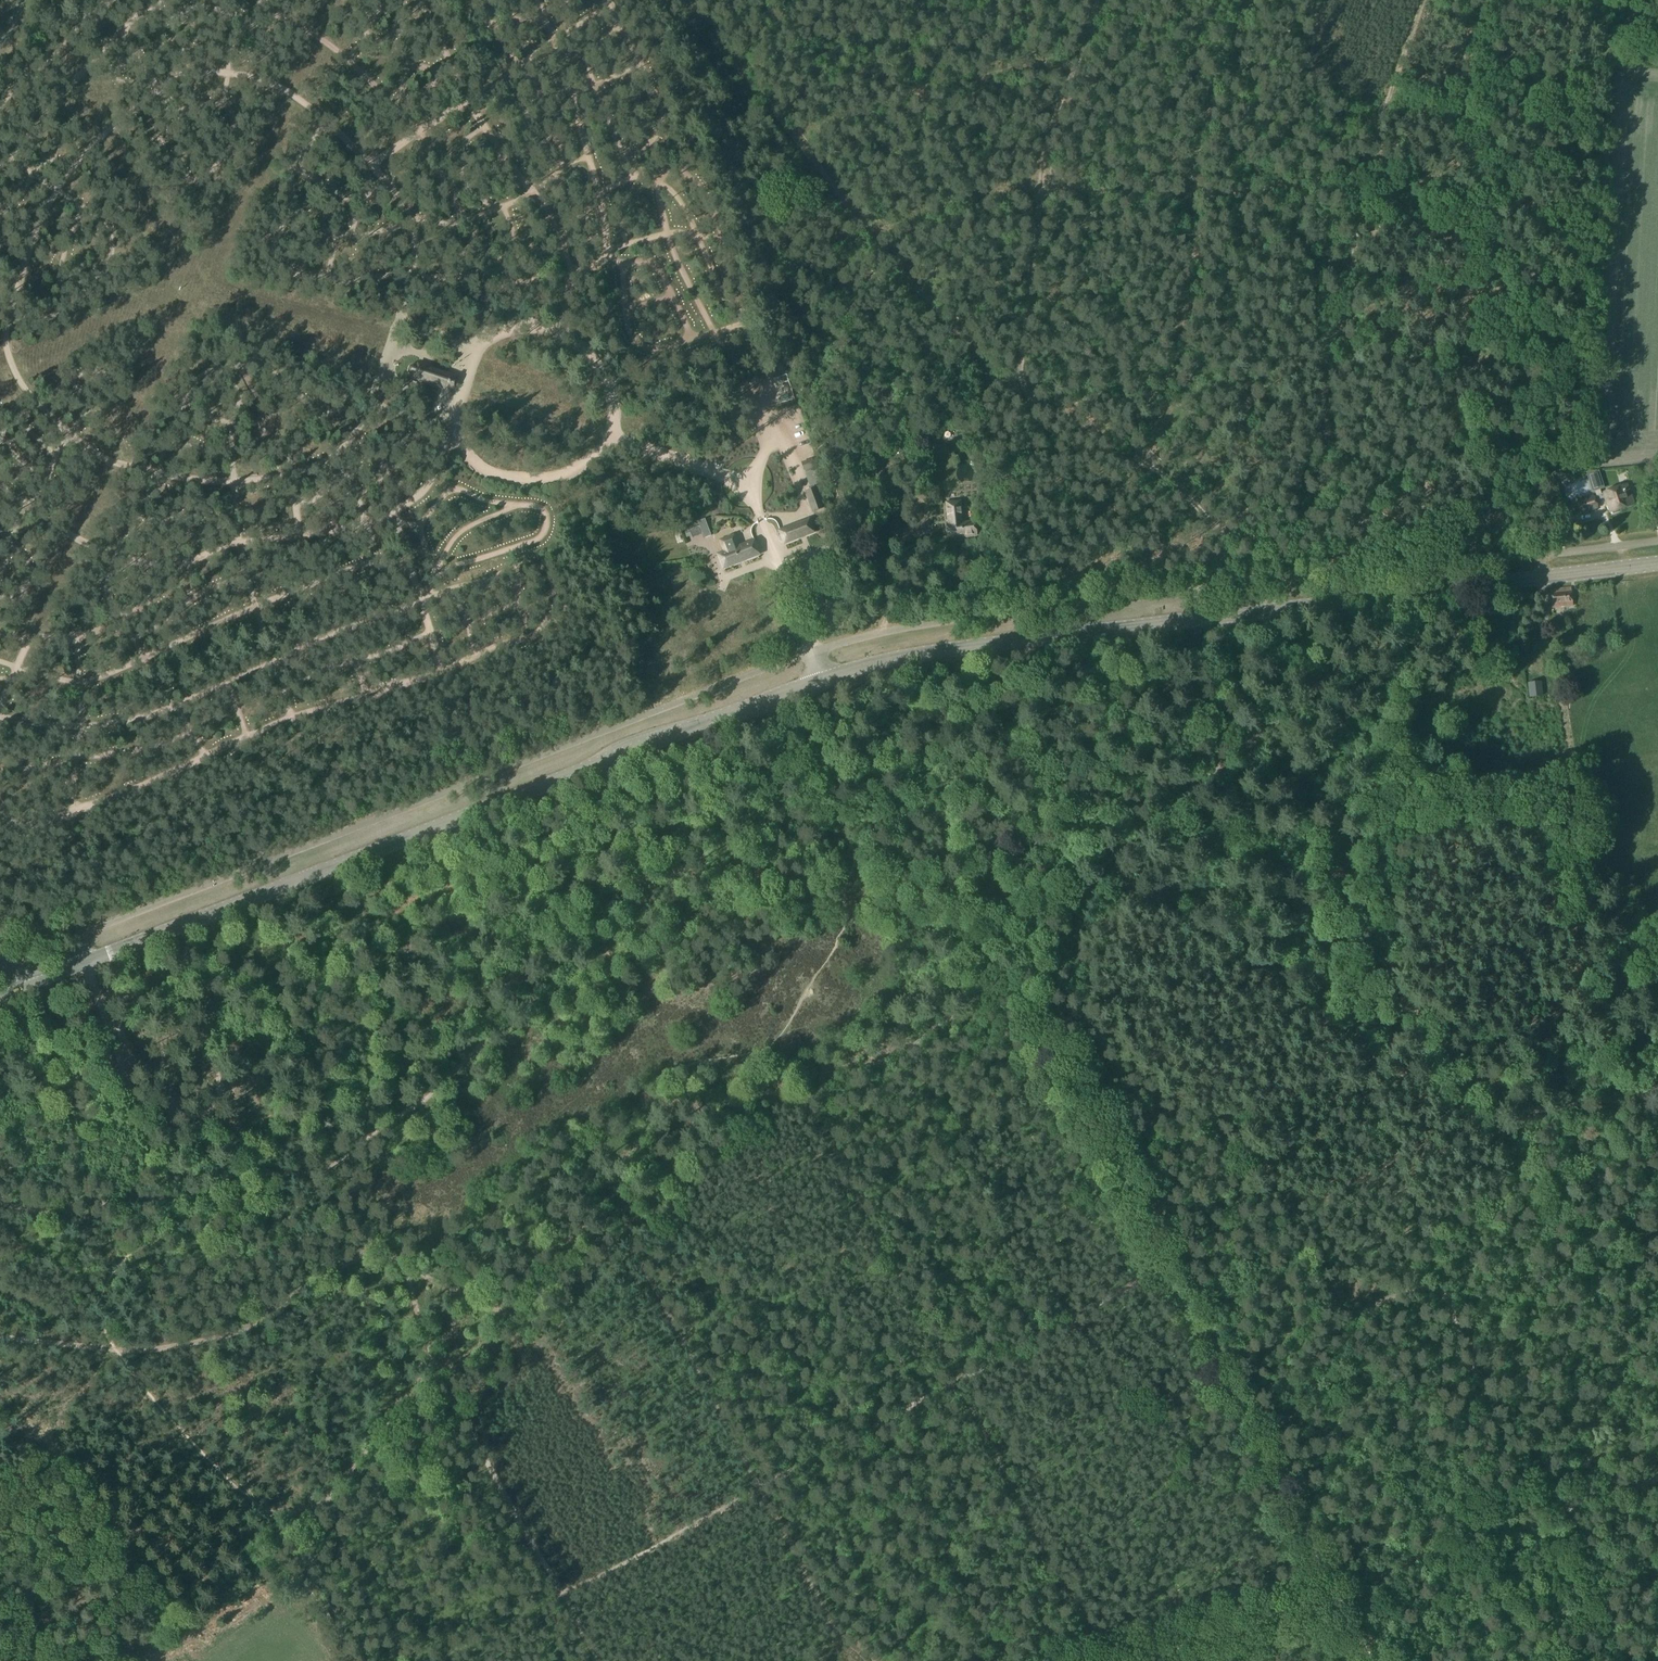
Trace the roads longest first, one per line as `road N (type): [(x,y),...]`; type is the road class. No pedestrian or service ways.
road 1 (track): [(1286,609),(1320,693),(1347,722),(1330,796),(1328,961),(1533,1523)]
road 2 (track): [(678,0),(995,375),(1092,428),(1182,497),(1245,565),(1262,612)]
road 3 (track): [(287,0),(352,44),(471,224),(487,260),(484,338),(530,326),(578,334),(613,391),(615,437),(740,483),(753,494),(776,561)]
road 4 (tertiary): [(84,962),(822,680)]
road 5 (track): [(1412,593),(1113,860),(1039,954),(1040,1009),(1117,1166)]
road 6 (track): [(562,1598),(1171,1274)]
road 7 (track): [(703,1139),(595,1234),(632,1251),(834,1630),(854,1637),(867,1660)]
road 8 (track): [(802,1098),(1105,1660)]
road 9 (track): [(1245,565),(1276,537),(1311,525),(1322,503),(1326,357),(1350,311),(1359,197),(1423,0)]
road 10 (track): [(1519,556),(1553,420),(1539,336),(1541,253),(1523,177),(1595,62),(1657,0)]
road 11 (unclassified): [(812,653),(923,625),(1410,565)]
road 12 (tertiary): [(822,680),(964,648),(1412,593)]
road 13 (track): [(1657,1112),(1596,1108),(1529,1116),(1487,1131),(1378,1059),(1117,1166)]
road 14 (track): [(307,1176),(341,1161),(437,1092),(640,892),(736,837)]
road 15 (track): [(736,837),(846,841),(855,862),(842,938),(780,1040),(756,1055),(677,1073),(679,1103),(703,1139)]
road 16 (track): [(307,1176),(361,1235),(406,1266),(442,1378),(562,1598)]
road 17 (track): [(595,1234),(477,1352),(403,1409),(320,1505),(285,1530)]
road 18 (track): [(736,837),(796,798),(842,790),(949,817),(996,854),(1060,851),(1113,860)]
road 19 (track): [(373,1245),(243,1329),(209,1341),(116,1352),(0,1338)]
road 20 (track): [(1022,389),(1047,137),(1097,0)]
road 21 (track): [(703,1139),(751,1100),(802,1098),(918,1043),(1039,954)]
road 22 (track): [(1171,1274),(1334,1594)]
road 23 (track): [(1334,1594),(1657,1476)]
road 24 (track): [(73,930),(63,899),(82,728),(76,636)]
road 25 (track): [(615,437),(600,454),(559,473),(524,479),(492,472),(458,417),(484,338)]
road 26 (unclassified): [(1410,565),(1657,541)]
road 27 (tertiary): [(1412,593),(1657,563)]
road 28 (track): [(1438,1279),(1215,1361)]
road 29 (track): [(185,1120),(220,1097),(197,1035),(154,997),(98,996)]
road 30 (track): [(1334,1594),(1138,1660)]
road 31 (track): [(0,1203),(71,1217),(118,1199),(195,1198)]
road 32 (track): [(98,996),(141,1102),(185,1120)]
road 33 (track): [(1117,1166),(1171,1274)]

